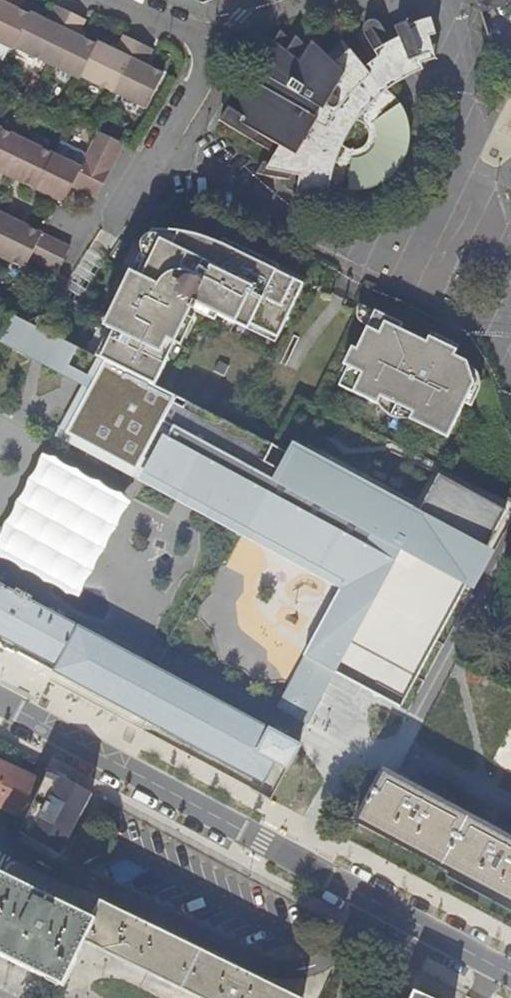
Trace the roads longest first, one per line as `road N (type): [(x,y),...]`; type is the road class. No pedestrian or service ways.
road 1 (residential): [(494,972),(0,702)]
road 2 (residential): [(105,224),(160,174),(219,51),(104,0)]

